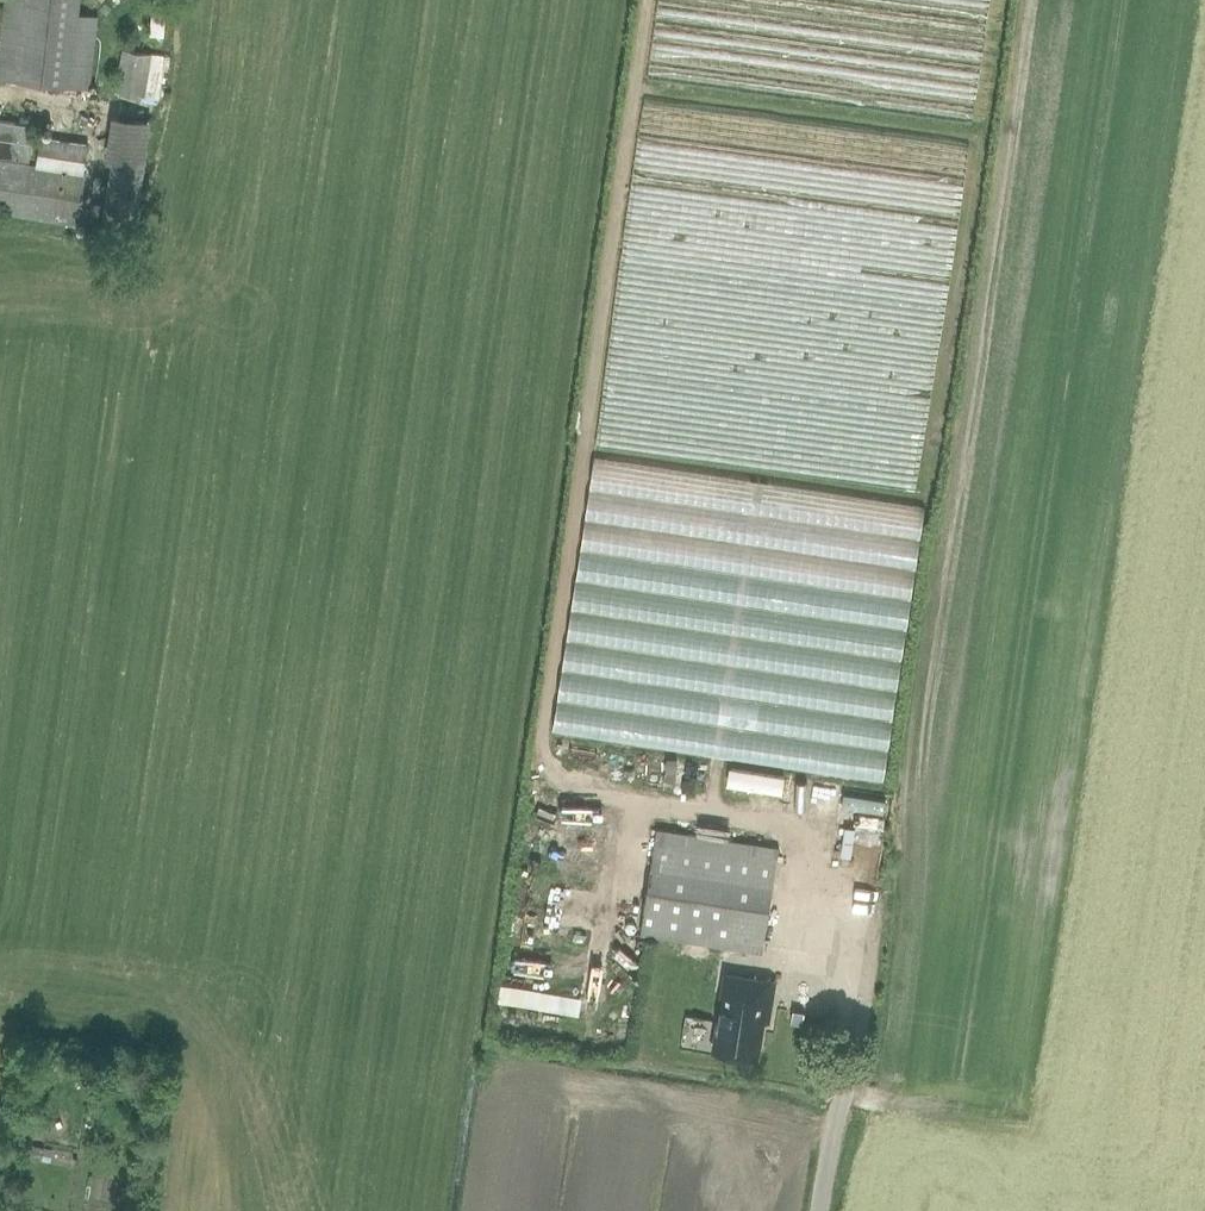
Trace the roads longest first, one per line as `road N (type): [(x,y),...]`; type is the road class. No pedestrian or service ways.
road 1 (track): [(820,1210),(850,1018),(829,978)]

